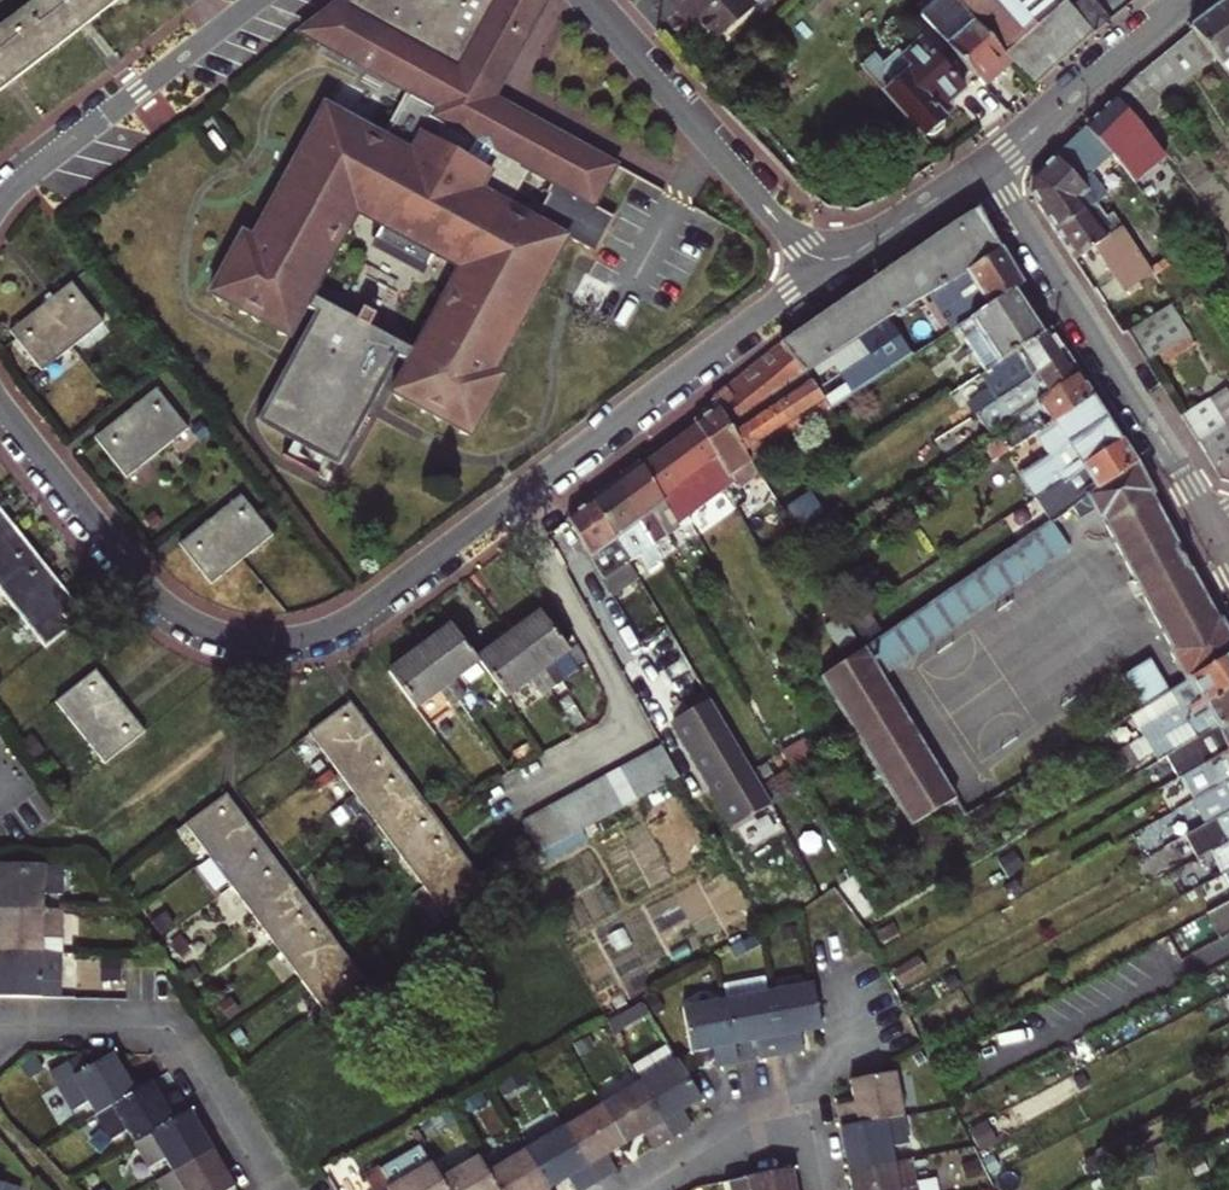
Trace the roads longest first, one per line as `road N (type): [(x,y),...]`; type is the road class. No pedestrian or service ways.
road 1 (residential): [(0,402),(161,600),(229,636),(307,637),(347,622),(824,273)]
road 2 (residential): [(1219,540),(990,163)]
road 3 (residential): [(824,273),(585,0)]
road 4 (residential): [(268,1189),(172,1027),(0,1024)]
road 5 (residential): [(252,0),(0,202)]
road 6 (residential): [(1181,0),(990,163)]
road 7 (residential): [(819,1189),(808,1134),(737,1147),(664,1189)]
road 8 (residential): [(824,273),(990,163)]

